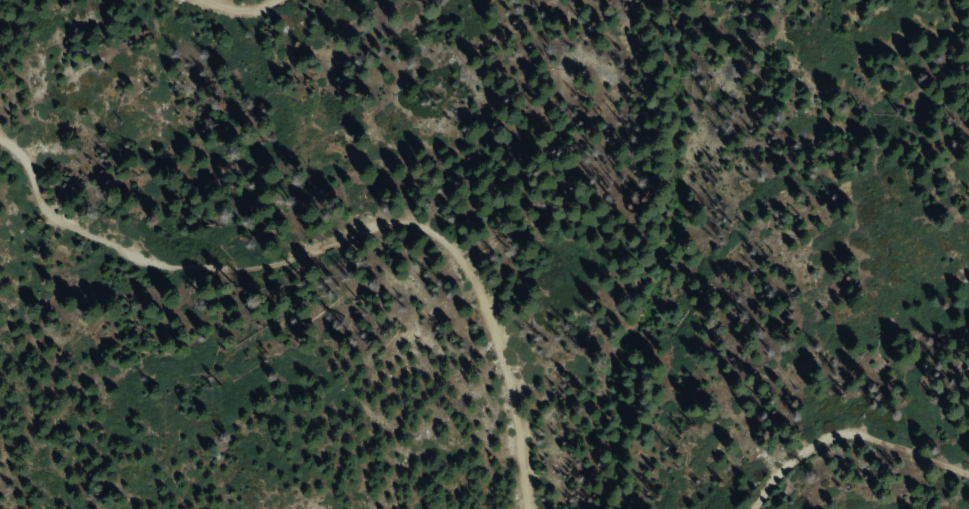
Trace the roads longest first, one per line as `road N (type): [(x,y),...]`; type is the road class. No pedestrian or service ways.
road 1 (track): [(514,508),(511,442),(445,253),(377,264),(145,268),(65,239),(0,187)]
road 2 (track): [(968,494),(811,452),(758,508)]

